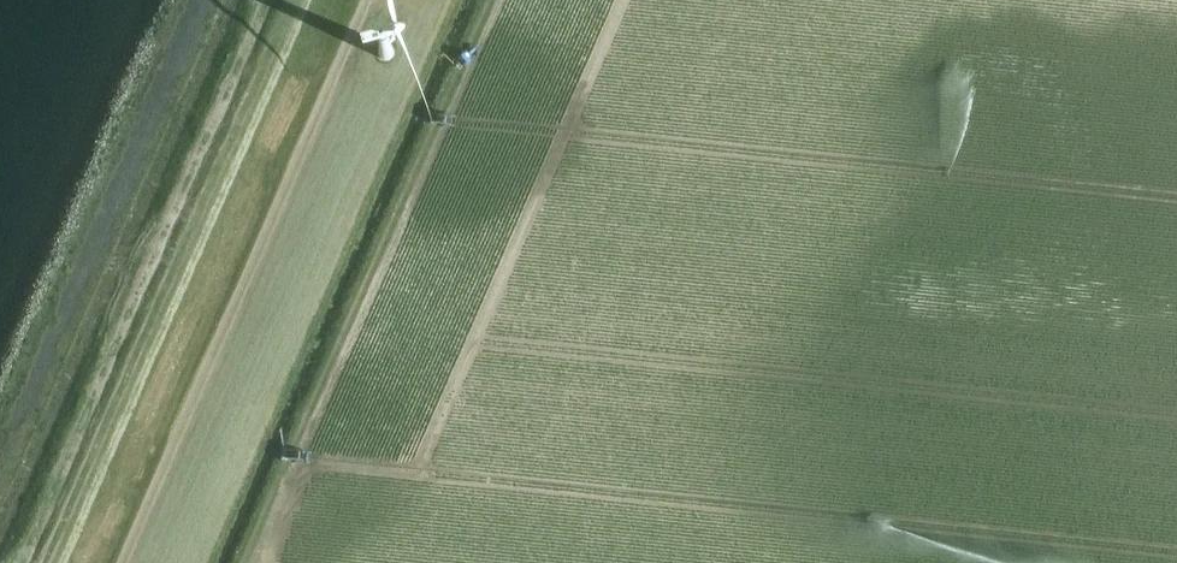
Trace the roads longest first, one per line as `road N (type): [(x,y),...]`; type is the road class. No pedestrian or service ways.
road 1 (track): [(121,562),(366,0)]

